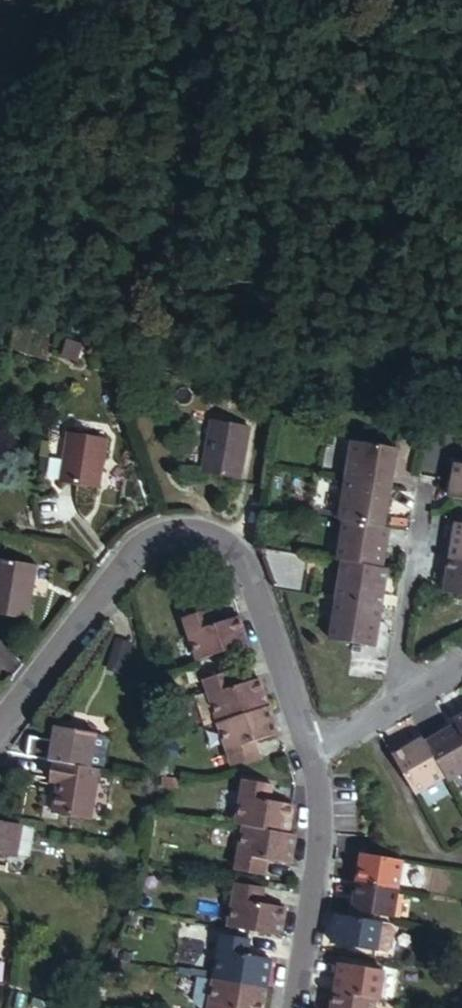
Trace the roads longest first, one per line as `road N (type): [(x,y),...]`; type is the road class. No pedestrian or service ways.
road 1 (residential): [(313,760),(244,559),(197,529),(169,530),(141,546),(0,723)]
road 2 (residential): [(293,1007),(322,833),(313,760)]
road 3 (track): [(461,222),(347,0)]
road 4 (residential): [(391,702),(425,493)]

